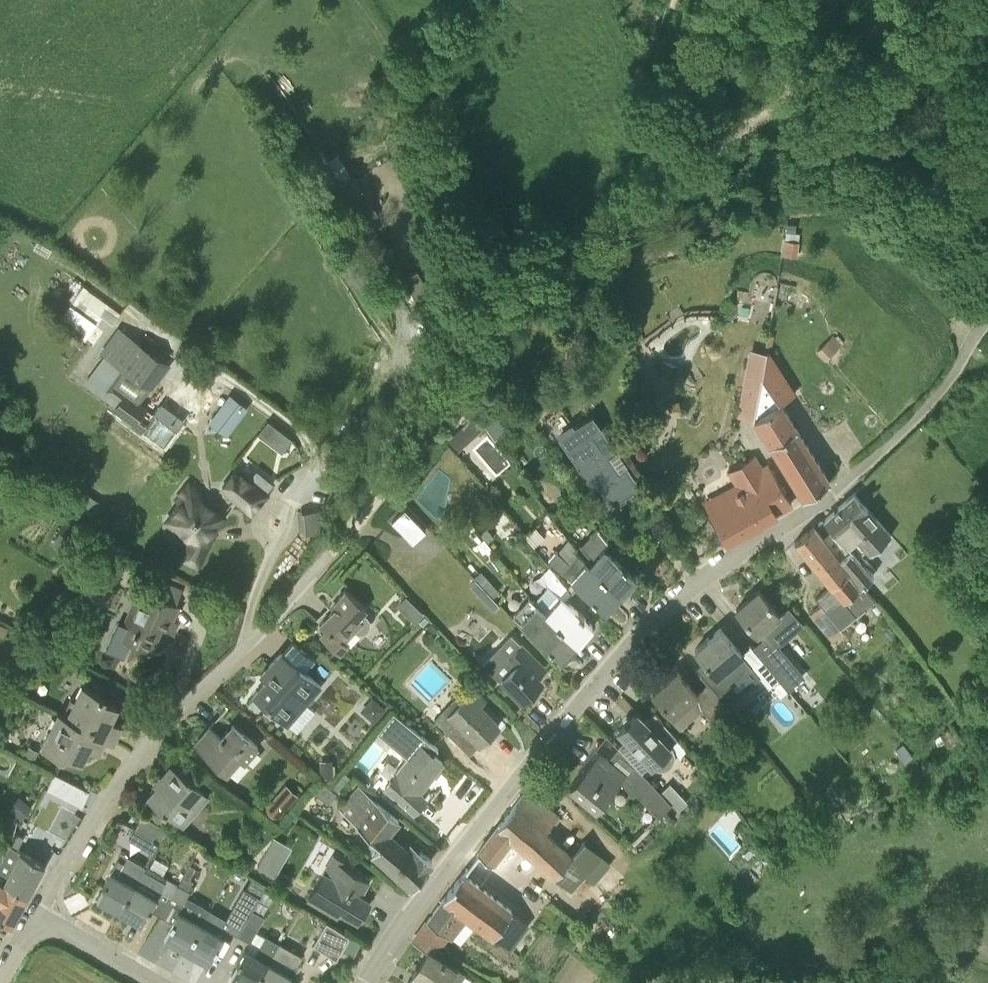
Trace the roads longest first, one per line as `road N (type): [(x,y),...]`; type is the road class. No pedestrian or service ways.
road 1 (residential): [(364,982),(408,913),(638,631),(697,578),(890,444),(955,375),(987,322)]
road 2 (residential): [(36,913),(163,723),(378,502)]
road 3 (track): [(729,145),(635,213),(536,243),(489,270),(425,422),(378,502)]
road 4 (track): [(677,0),(673,43),(729,145)]
road 5 (track): [(786,93),(910,0)]
road 6 (residential): [(156,982),(36,913)]

